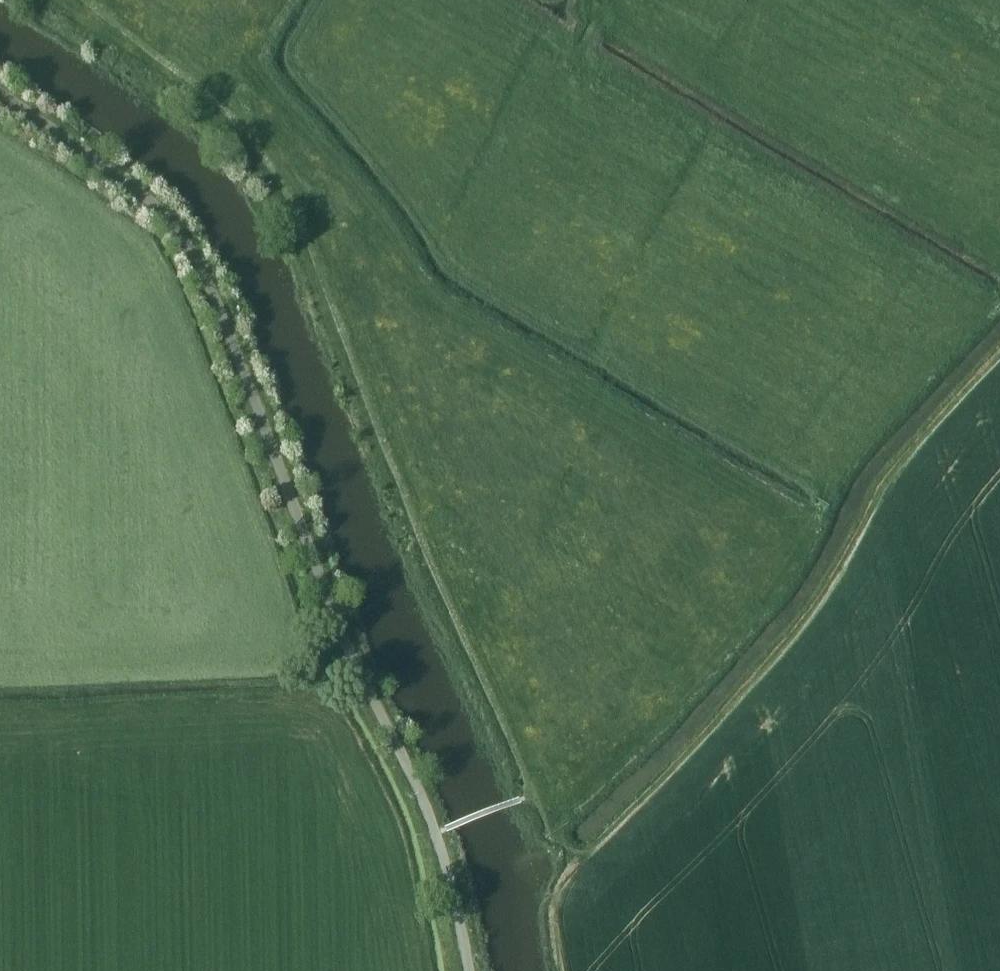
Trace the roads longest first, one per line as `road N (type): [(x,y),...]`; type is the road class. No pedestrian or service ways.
road 1 (track): [(543,806),(430,548),(292,199),(188,70),(92,0)]
road 2 (track): [(543,806),(571,872),(772,660),(893,477),(999,360)]

